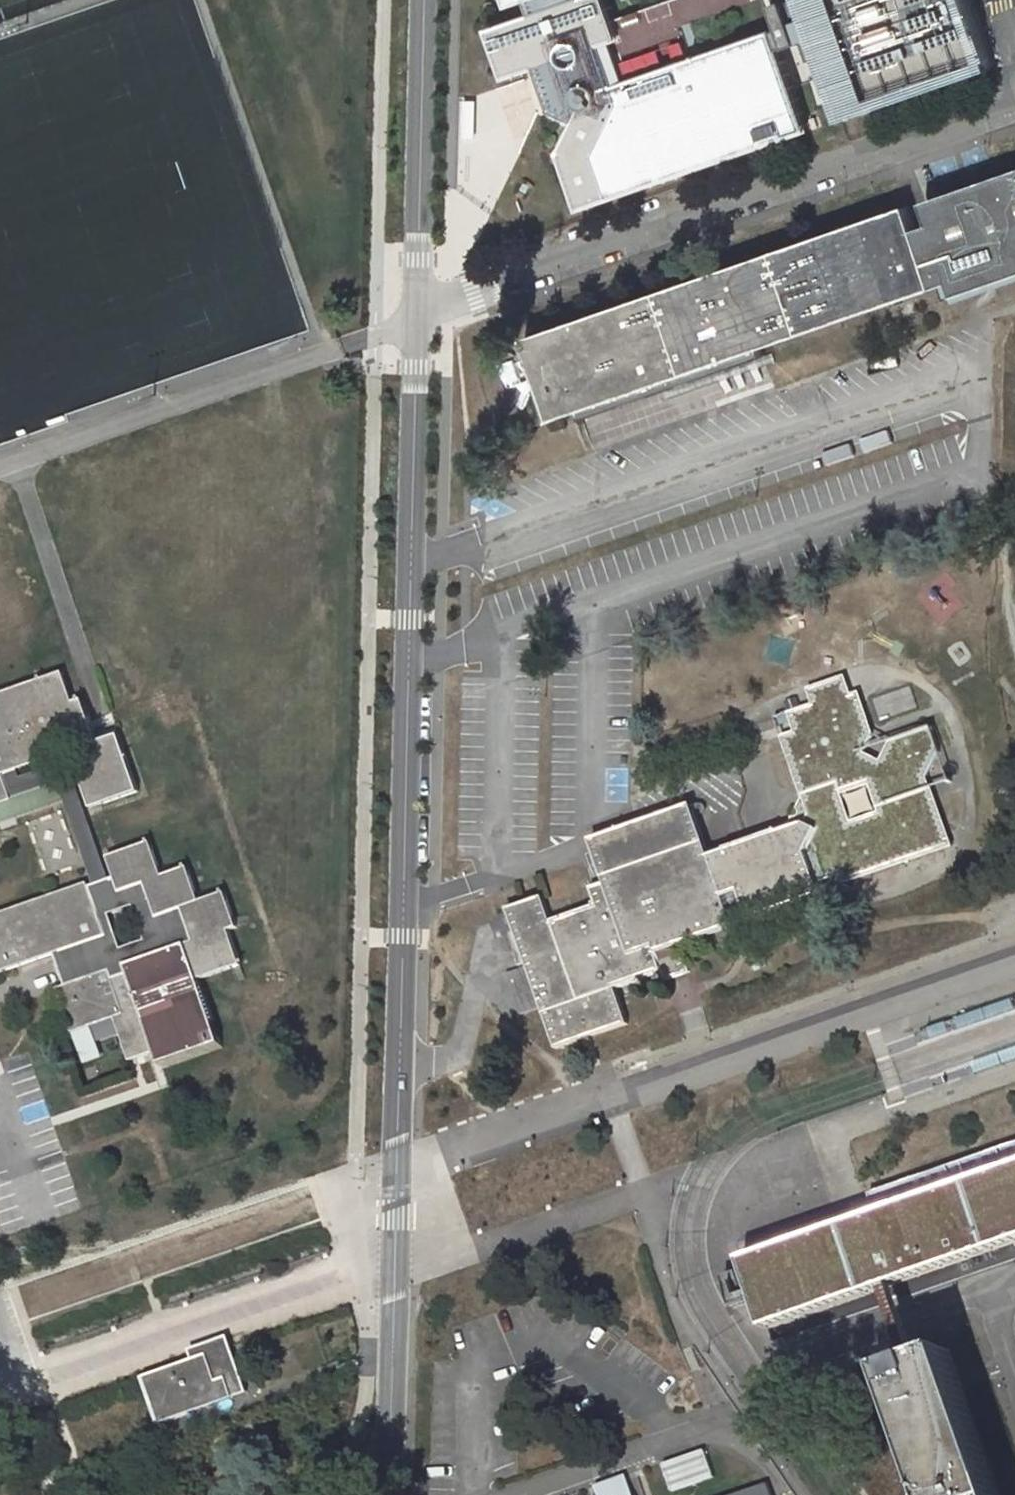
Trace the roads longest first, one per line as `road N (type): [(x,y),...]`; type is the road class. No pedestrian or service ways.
road 1 (unclassified): [(394,1494),(417,308)]
road 2 (residential): [(417,308),(1014,101)]
road 3 (unclassified): [(417,308),(424,0)]

